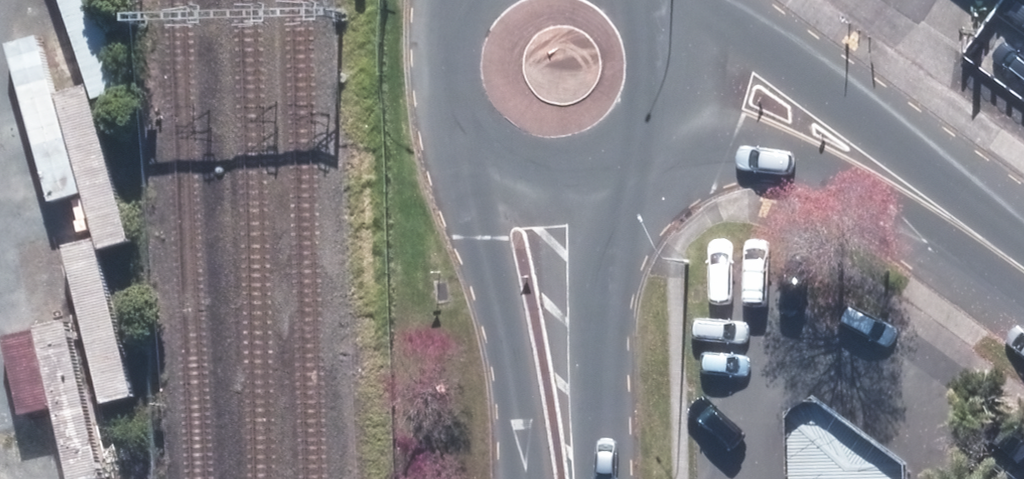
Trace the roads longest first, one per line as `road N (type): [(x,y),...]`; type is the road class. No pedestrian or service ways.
road 1 (secondary): [(527,478),(474,119)]
road 2 (secondary): [(660,0),(826,76),(918,196)]
road 3 (secondary): [(616,166),(595,305),(596,478)]
road 4 (secondary): [(918,196),(660,134)]
road 5 (secondary): [(616,166),(580,176),(533,170),(502,152),(474,119)]
road 6 (secondary): [(659,0),(677,37),(676,87),(660,134)]
road 7 (secondary): [(1023,272),(918,196)]
road 8 (secondary): [(474,119),(462,86),(462,45),(484,0)]

